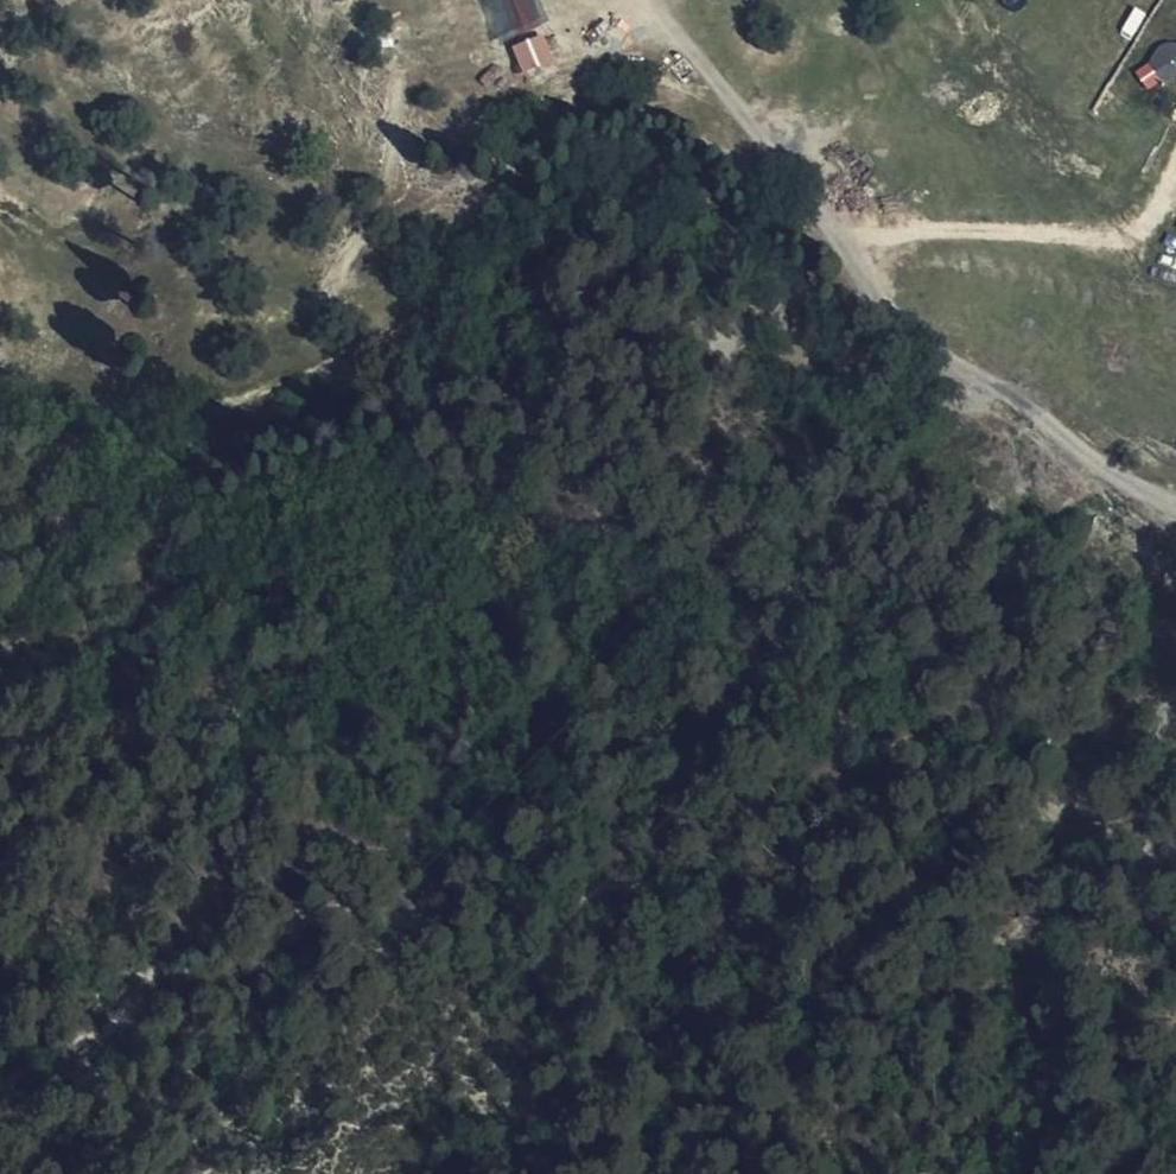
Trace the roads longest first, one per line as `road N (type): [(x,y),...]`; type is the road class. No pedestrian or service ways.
road 1 (track): [(652,0),(809,189),(887,305),(1061,443),(1175,506)]

